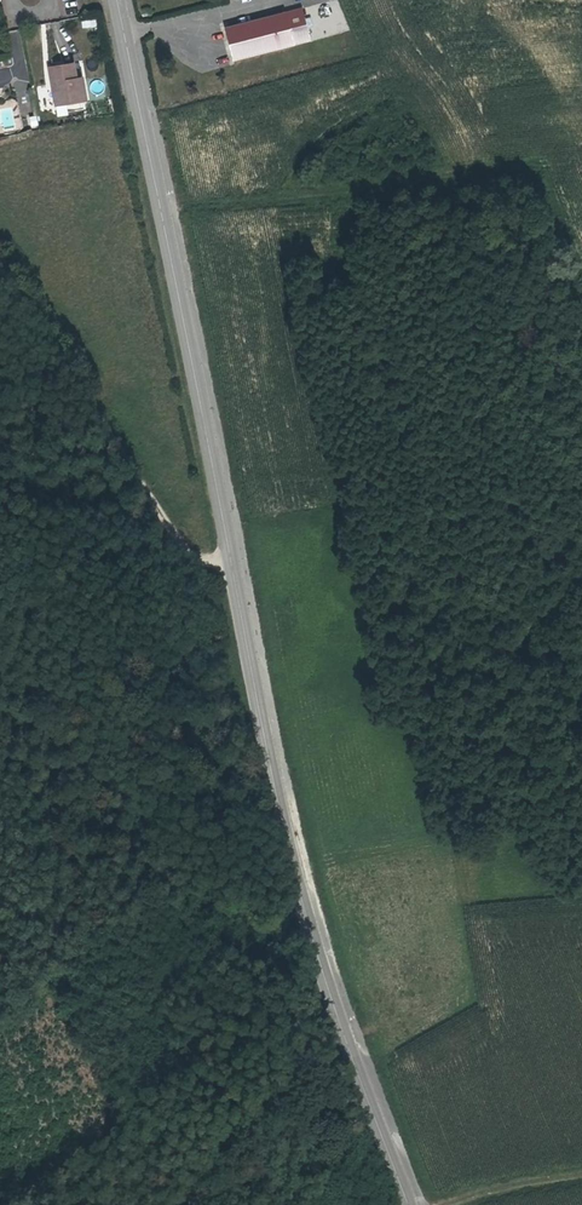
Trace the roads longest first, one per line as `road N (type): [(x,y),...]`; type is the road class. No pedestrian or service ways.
road 1 (secondary): [(409,1204),(350,1055),(289,848),(115,0)]
road 2 (track): [(232,561),(212,563),(183,548),(0,271)]
road 3 (track): [(450,1204),(581,1175)]

